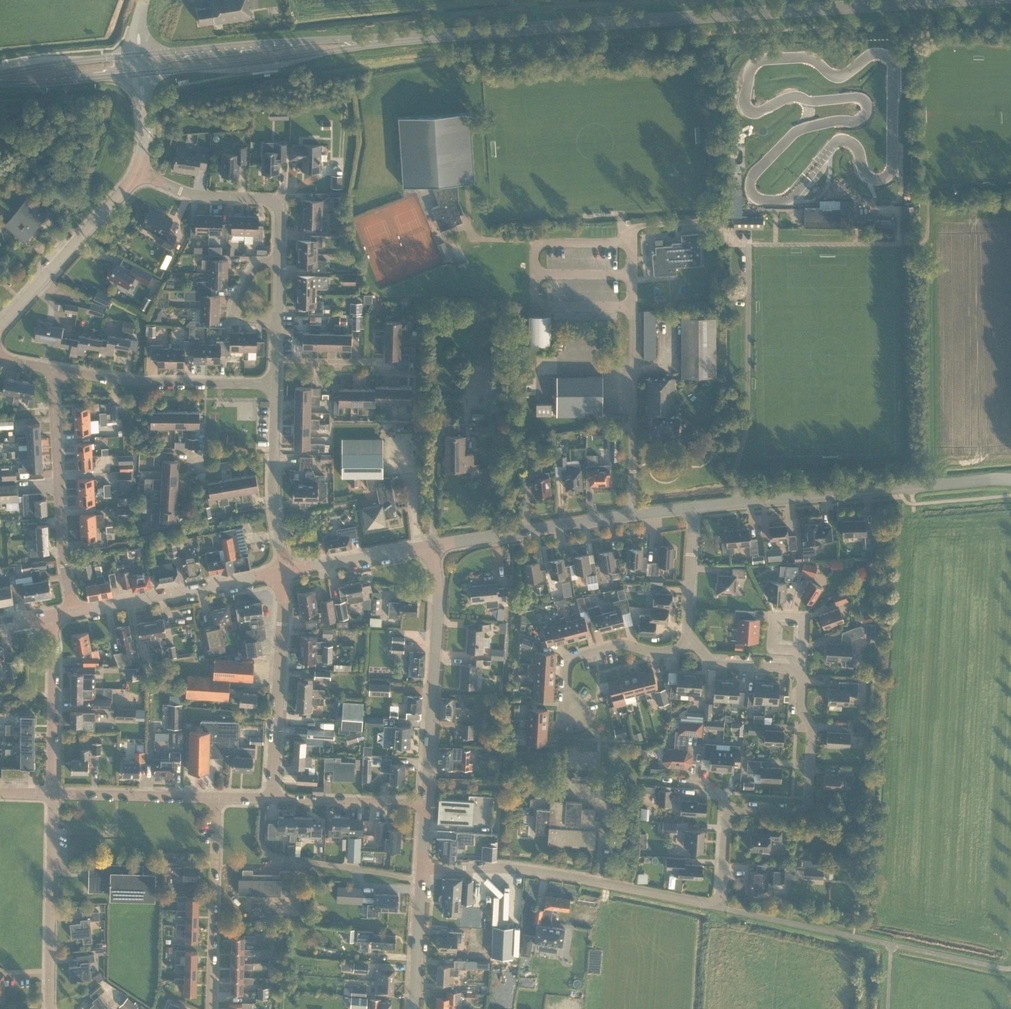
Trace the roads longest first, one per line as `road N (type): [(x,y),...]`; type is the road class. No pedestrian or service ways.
road 1 (primary): [(381,39),(937,0)]
road 2 (tertiary): [(693,506),(1010,480)]
road 3 (residential): [(719,905),(526,869),(422,866)]
road 4 (tertiary): [(432,546),(693,506)]
road 5 (residential): [(425,802),(438,597),(432,546)]
road 6 (residential): [(74,612),(63,552),(55,369)]
road 7 (primary): [(381,39),(140,54)]
road 8 (primary): [(142,73),(381,39)]
road 9 (residential): [(272,798),(285,570)]
road 10 (residential): [(276,382),(55,369)]
road 11 (residential): [(730,811),(806,807),(812,727),(797,670)]
road 12 (tertiary): [(74,612),(285,570)]
road 13 (residential): [(50,1008),(52,793)]
road 14 (residential): [(211,1008),(217,796)]
road 15 (tertiary): [(0,324),(141,172)]
road 16 (residential): [(279,260),(275,200),(190,193),(141,172)]
road 17 (residential): [(573,707),(565,703),(571,658),(623,643),(655,652),(690,640)]
road 18 (residential): [(52,793),(50,616)]
road 19 (residential): [(217,796),(52,793)]
road 20 (residential): [(425,802),(272,798)]
road 21 (tertiary): [(285,570),(432,546)]
road 22 (primary): [(0,82),(142,73)]
road 23 (residential): [(414,1008),(422,866)]
road 24 (primary): [(140,54),(0,72)]
road 25 (residential): [(690,640),(693,506)]

